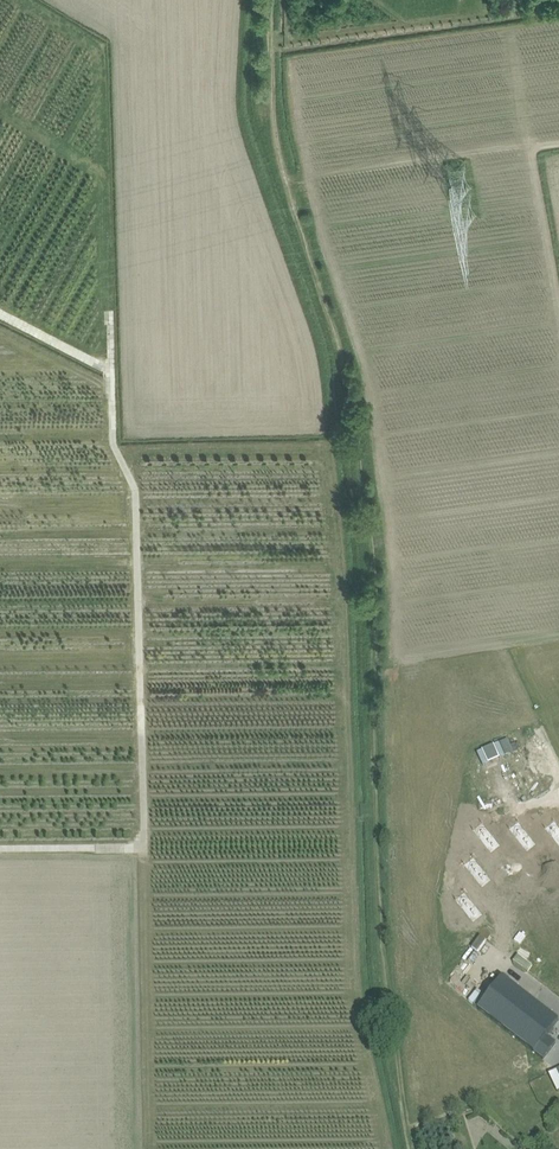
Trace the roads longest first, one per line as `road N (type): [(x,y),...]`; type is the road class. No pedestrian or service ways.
road 1 (track): [(276,0),(276,132),(346,377),(372,654),(383,960),(411,1148)]

